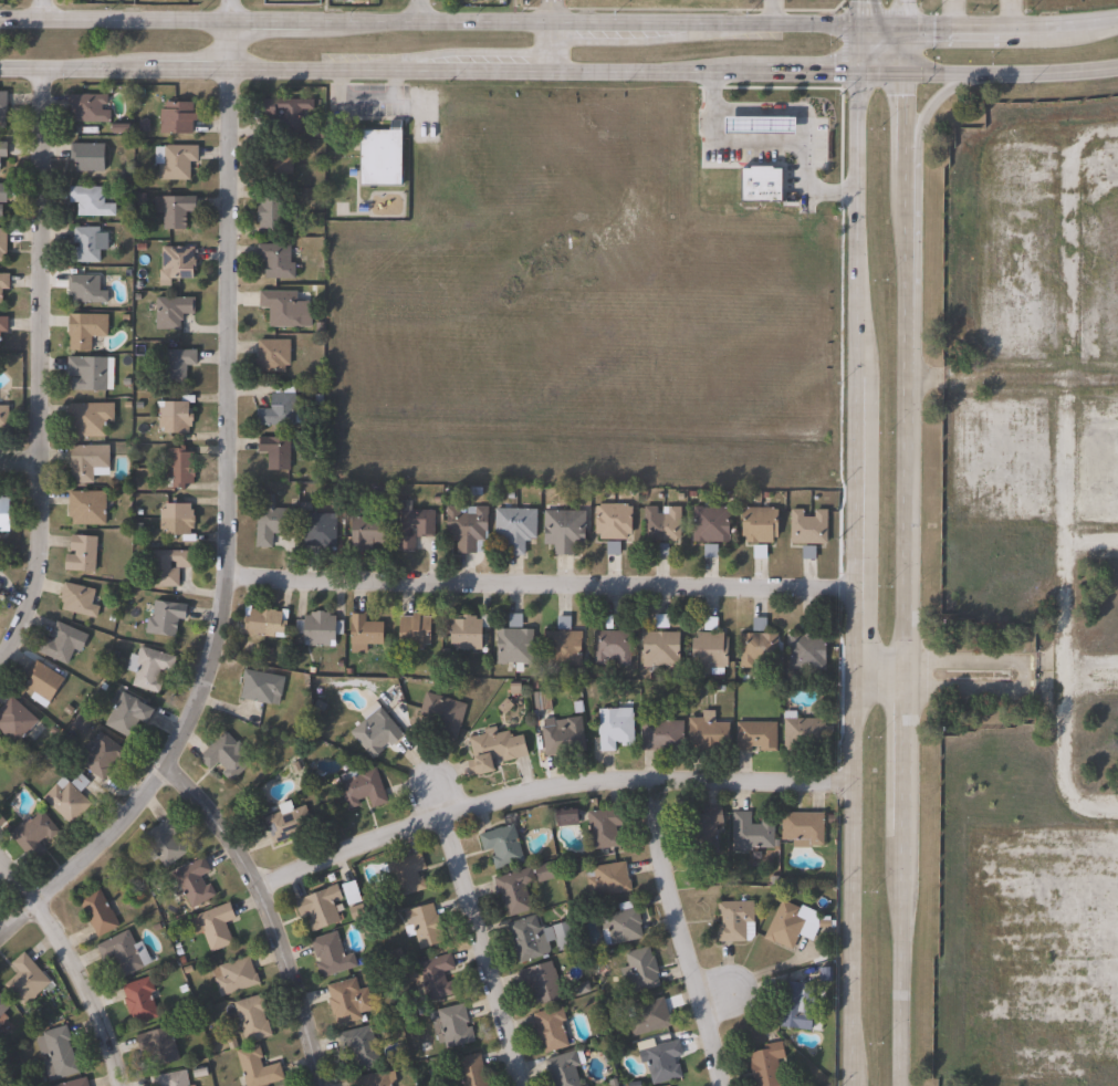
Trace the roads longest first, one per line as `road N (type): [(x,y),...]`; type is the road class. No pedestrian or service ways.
road 1 (secondary): [(1117,20),(995,30),(0,17)]
road 2 (secondary): [(0,67),(1117,68)]
road 3 (tertiary): [(864,25),(853,1085)]
road 4 (tertiary): [(905,1085),(910,28)]
road 5 (residential): [(231,70),(228,610),(173,760),(75,870),(0,936)]
road 6 (residential): [(230,578),(856,583)]
road 7 (residential): [(262,887),(429,817),(523,792),(576,783),(855,775)]
road 8 (residential): [(46,67),(42,552),(22,626),(0,661)]
road 9 (residential): [(169,763),(213,805),(275,910),(318,1085)]
road 10 (residential): [(655,780),(665,865),(726,1085)]
road 11 (residential): [(442,813),(516,1085)]
road 12 (residential): [(0,853),(62,937),(124,1085)]

